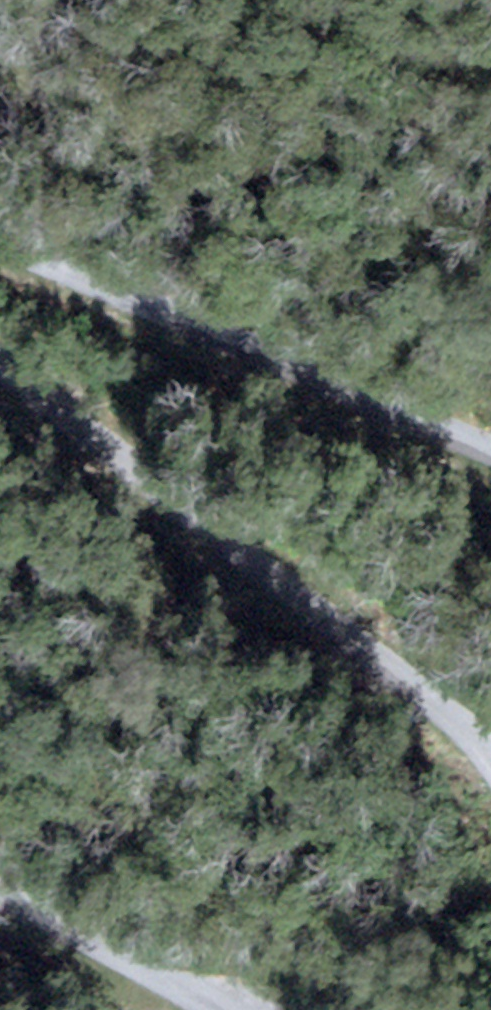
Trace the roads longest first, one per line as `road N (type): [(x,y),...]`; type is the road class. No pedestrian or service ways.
road 1 (unclassified): [(0,363),(432,704),(490,759)]
road 2 (unclassified): [(490,461),(0,250)]
road 3 (unclassified): [(243,1009),(168,992),(0,900)]

